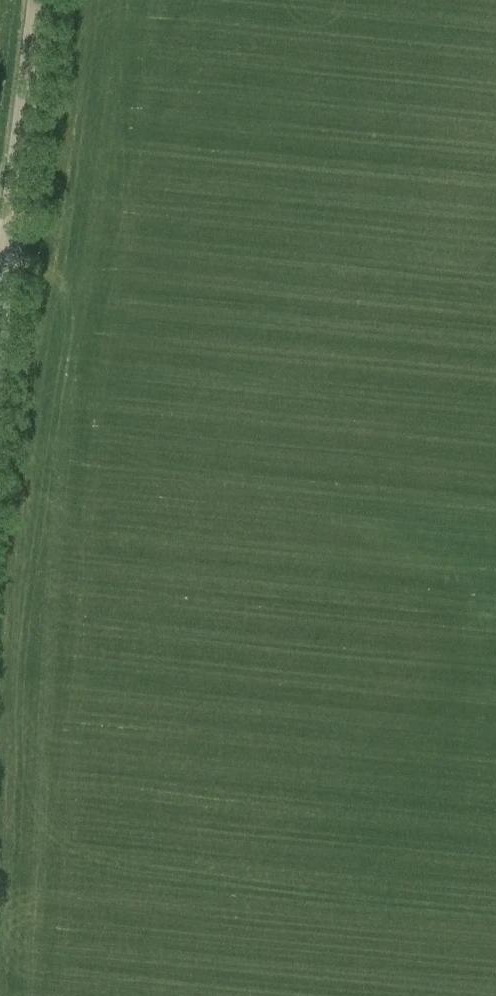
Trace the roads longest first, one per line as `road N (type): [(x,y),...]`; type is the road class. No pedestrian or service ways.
road 1 (tertiary): [(0,246),(32,0)]

